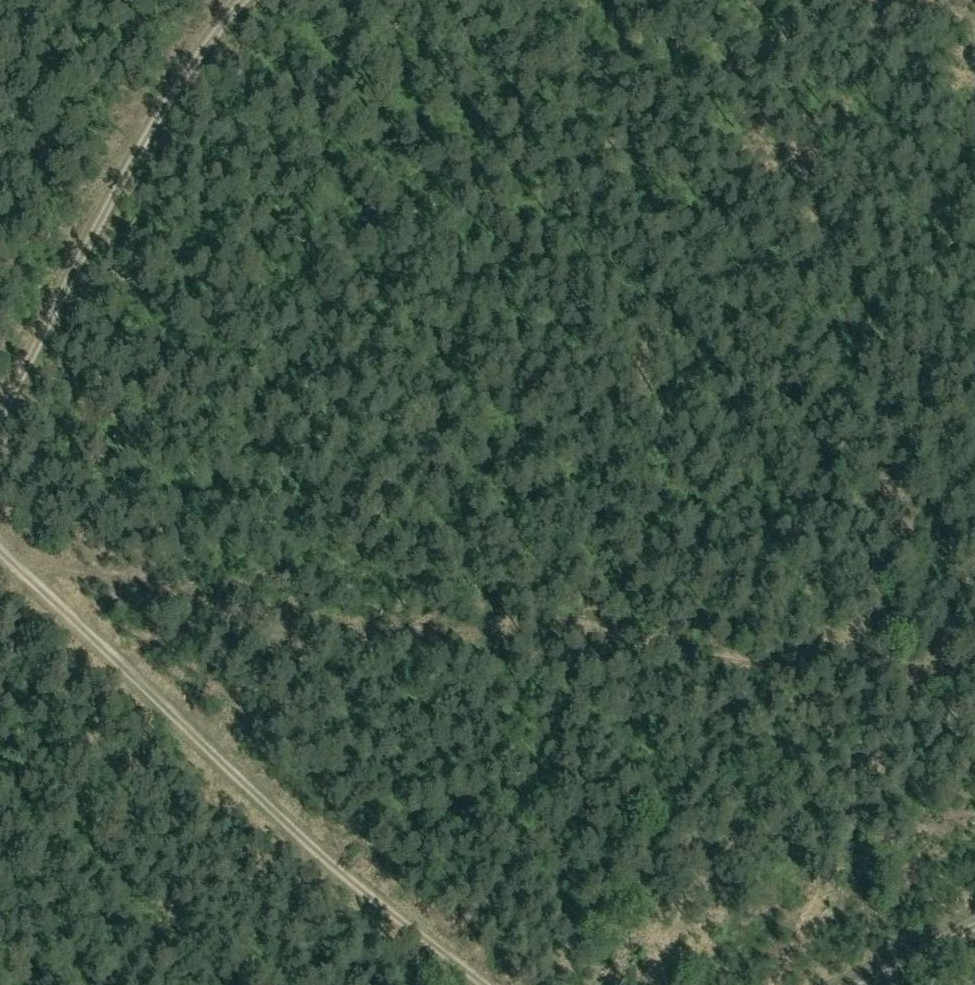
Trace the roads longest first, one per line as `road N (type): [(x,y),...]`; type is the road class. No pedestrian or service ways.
road 1 (track): [(484,984),(375,903),(0,552)]
road 2 (track): [(0,408),(146,131),(240,0)]
road 3 (track): [(974,926),(864,984)]

